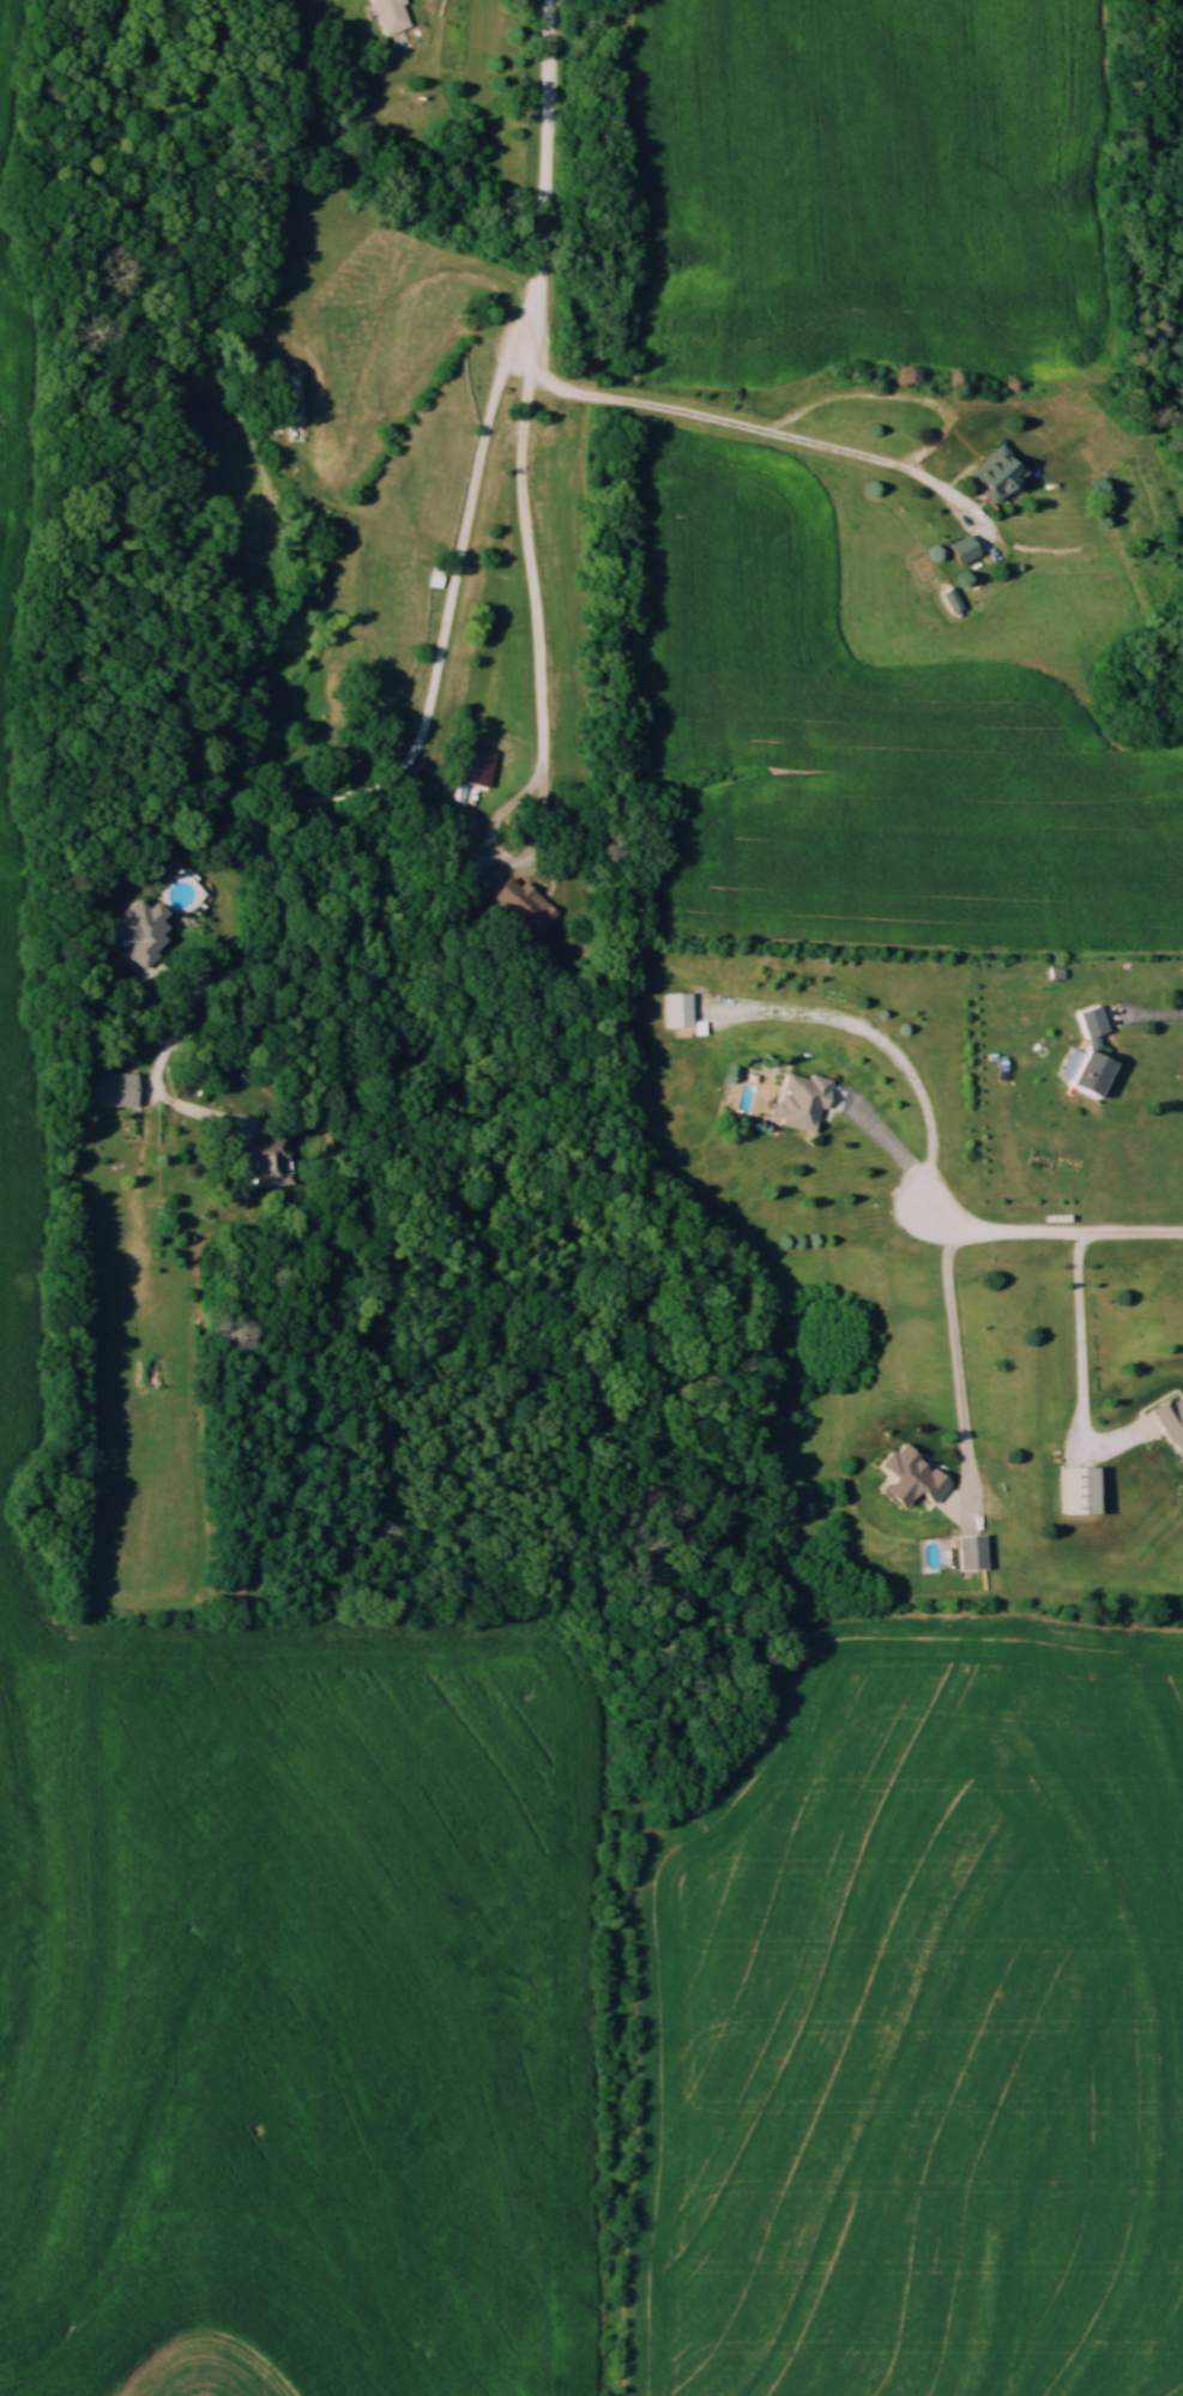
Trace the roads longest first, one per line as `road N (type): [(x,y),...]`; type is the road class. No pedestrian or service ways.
road 1 (residential): [(542,786),(536,626),(517,477),(535,379),(552,0)]
road 2 (residential): [(922,1200),(978,1232),(1182,1231)]
road 3 (residential): [(542,786),(491,826),(491,852),(505,865),(541,841),(542,786)]

